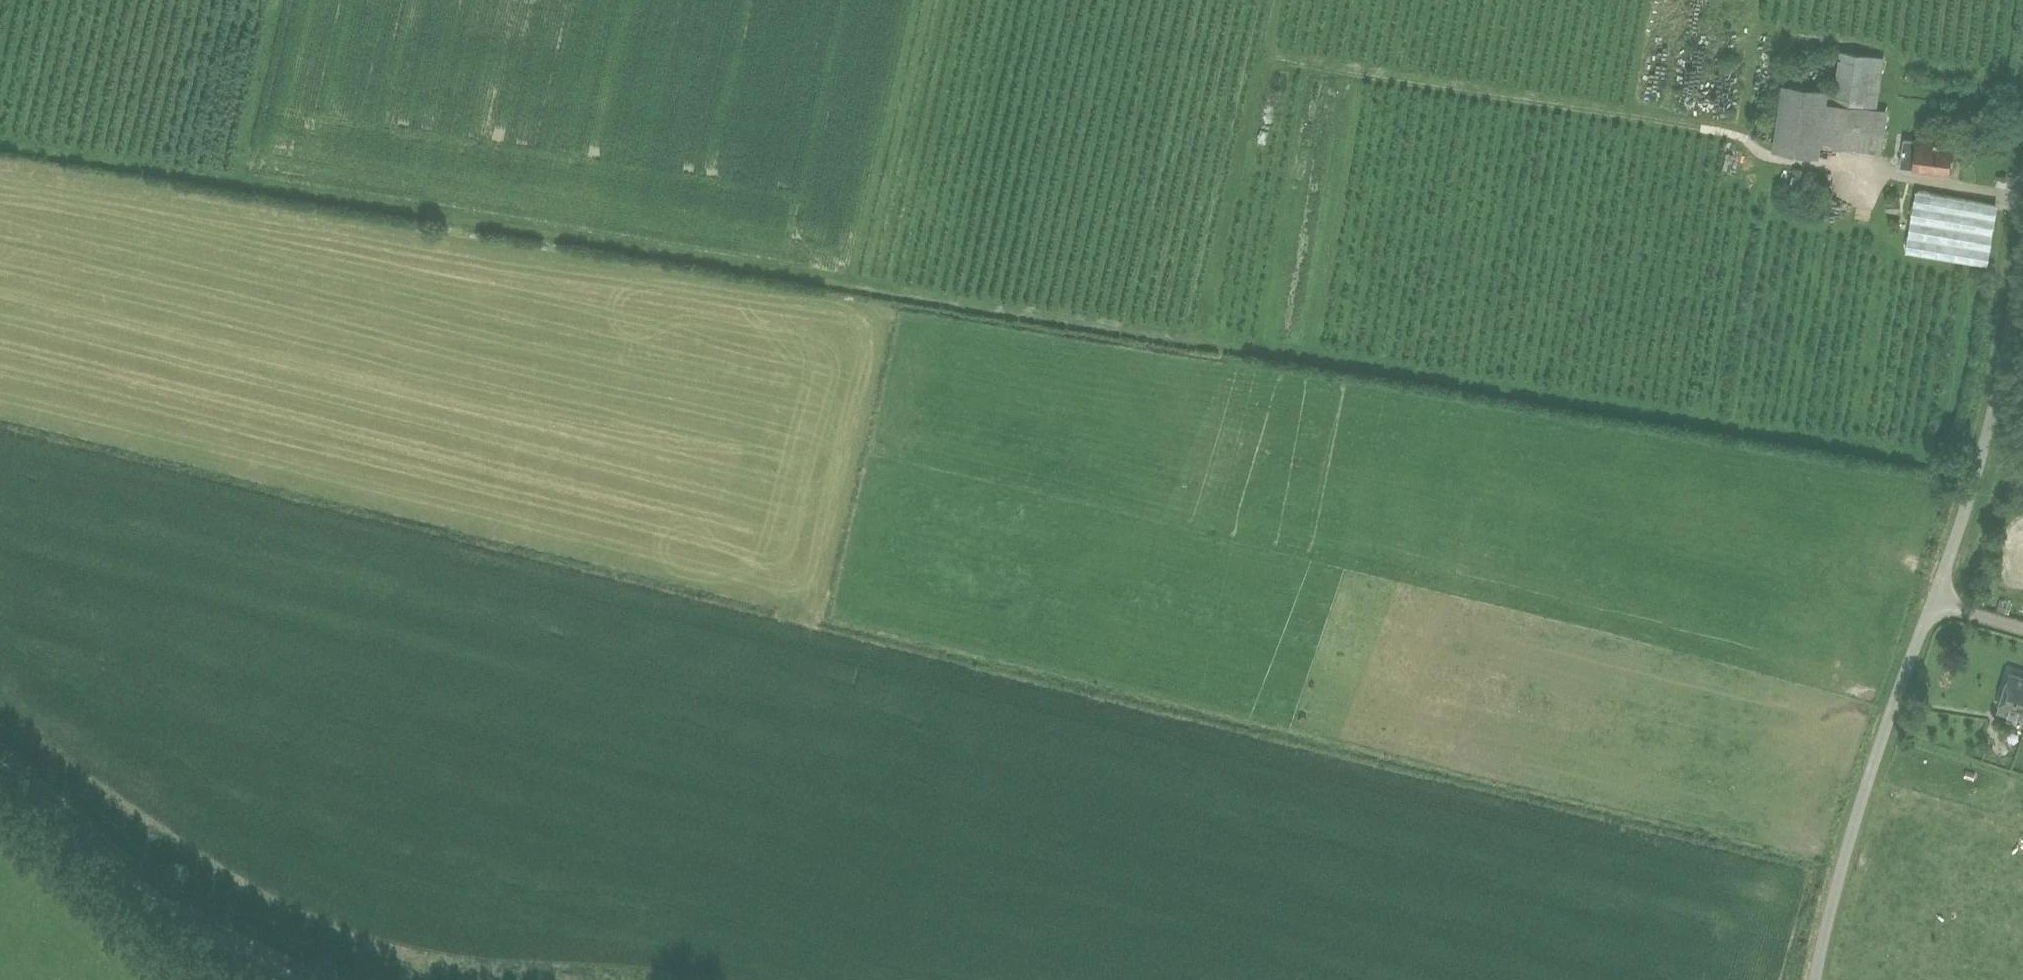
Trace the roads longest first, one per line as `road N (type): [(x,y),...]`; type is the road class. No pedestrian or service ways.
road 1 (unclassified): [(1814,979),(1843,859),(1977,470),(2022,241)]
road 2 (unclassified): [(302,979),(203,929),(0,768)]

